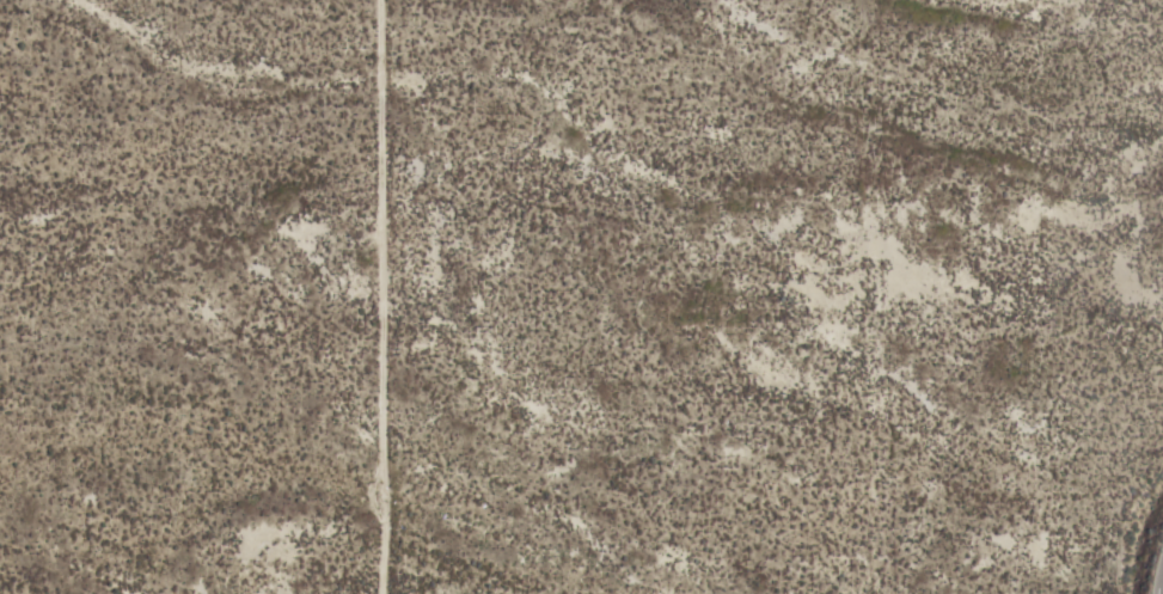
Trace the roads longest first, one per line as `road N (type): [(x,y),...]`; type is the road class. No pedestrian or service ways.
road 1 (track): [(382,593),(378,0)]

